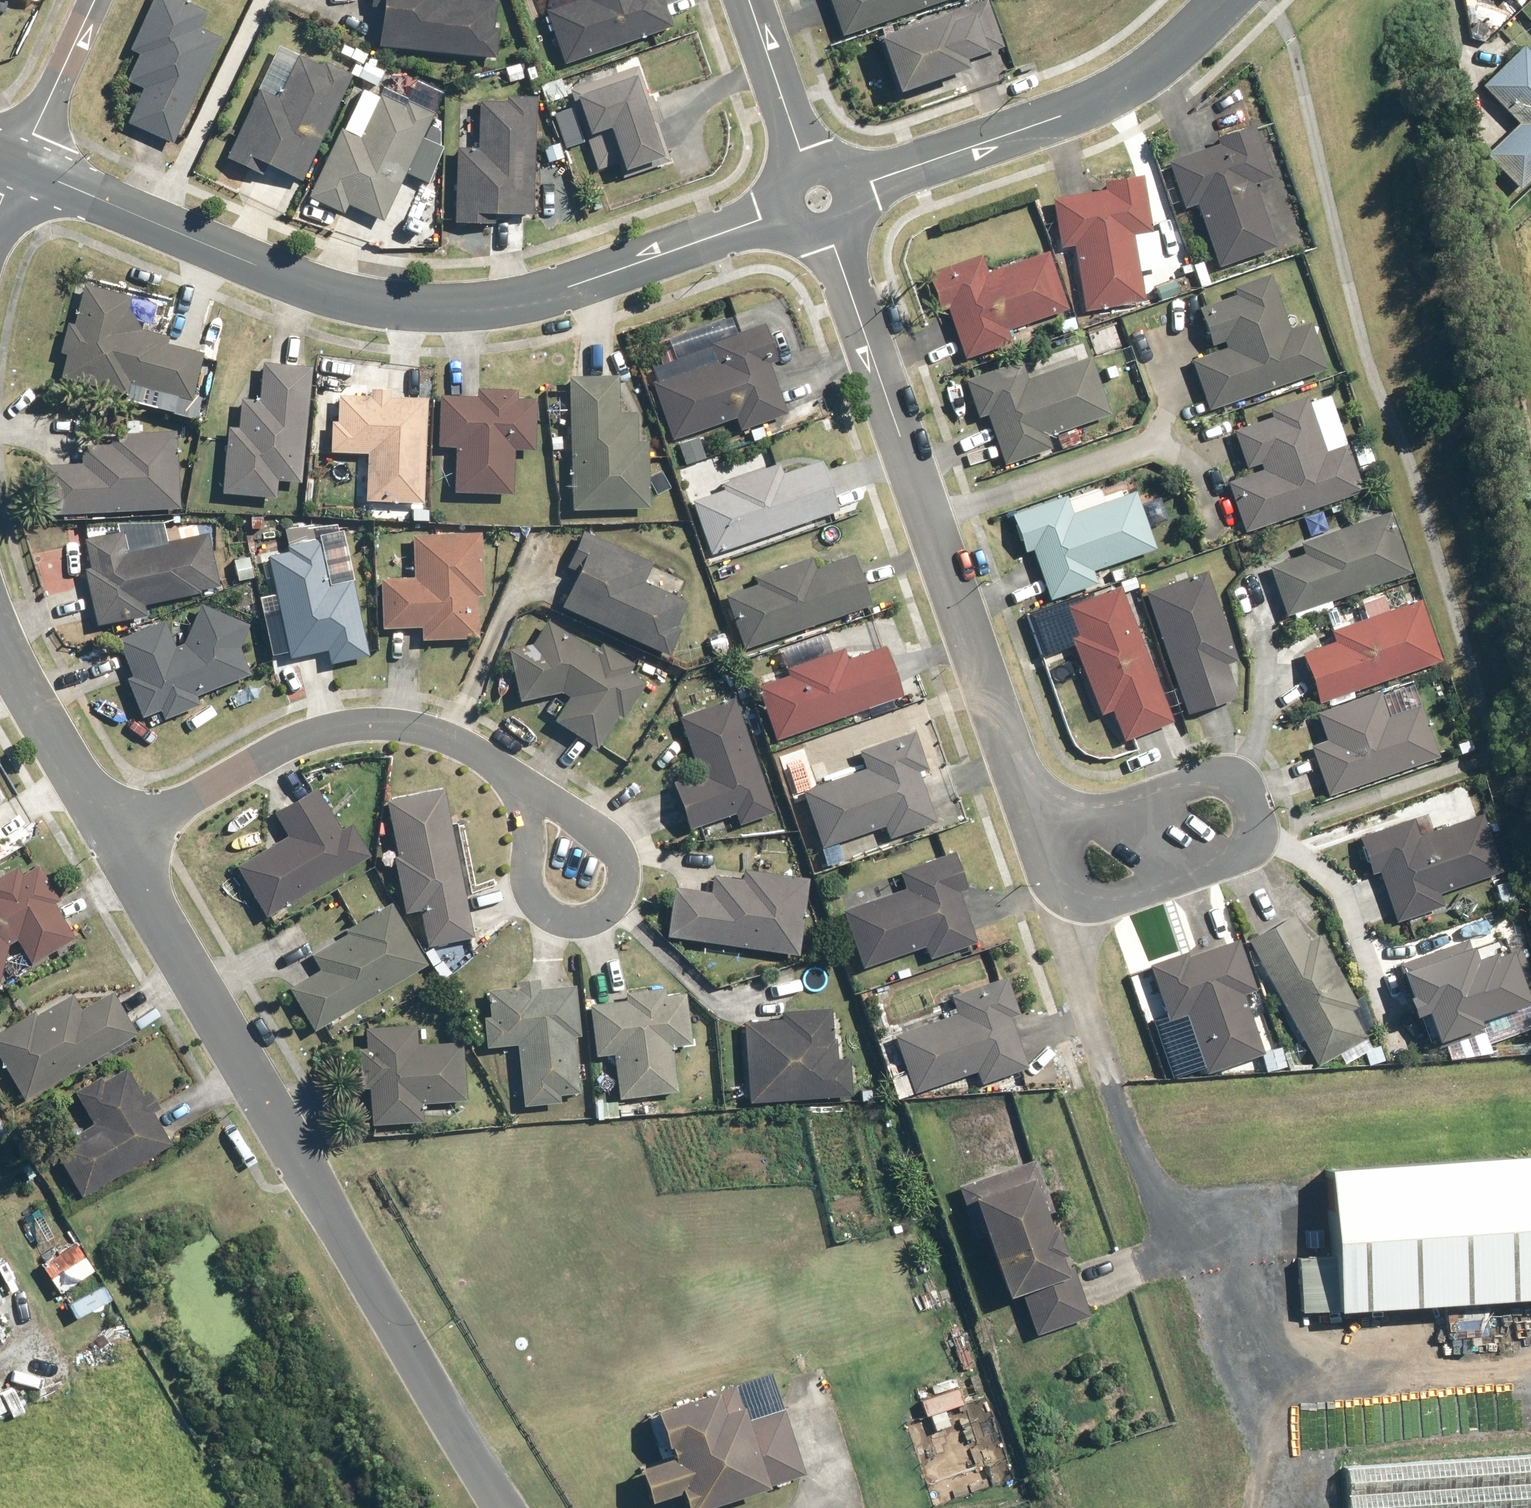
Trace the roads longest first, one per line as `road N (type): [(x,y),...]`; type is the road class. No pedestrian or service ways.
road 1 (residential): [(789,212),(551,293),(445,310),(349,298),(19,165)]
road 2 (residential): [(504,1507),(114,838)]
road 3 (residential): [(1040,836),(829,228)]
road 4 (track): [(1111,1074),(1170,1203),(1271,1326),(1326,1364),(1530,1399)]
road 5 (residential): [(1082,902),(1112,903),(1242,857),(1257,833),(1247,795),(1231,782),(1212,780),(1040,836)]
road 6 (residential): [(524,792),(452,739),(399,726),(343,728),(287,744),(114,838)]
road 7 (residential): [(846,190),(1063,114),(1119,86),(1221,0)]
road 8 (residential): [(524,792),(569,814),(620,856),(622,891),(609,913),(571,924),(536,904),(529,820)]
road 9 (track): [(658,1507),(646,1454),(619,1428),(583,1421),(541,1425),(474,1455)]
road 10 (residential): [(114,838),(0,635)]
road 11 (track): [(1271,1326),(1284,1371),(1285,1431),(1250,1507)]
road 12 (residential): [(806,172),(747,0)]
road 13 (residential): [(19,165),(94,0)]
road 14 (track): [(819,1507),(828,1476),(802,1391)]

